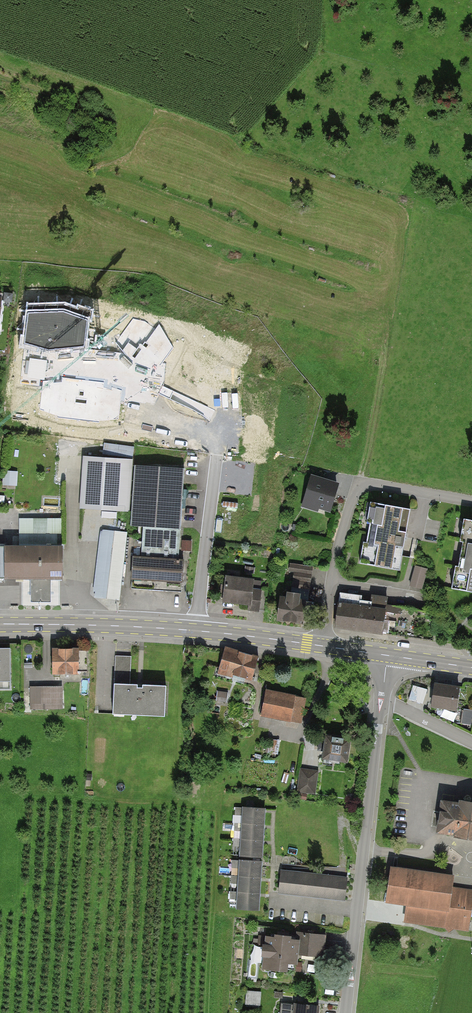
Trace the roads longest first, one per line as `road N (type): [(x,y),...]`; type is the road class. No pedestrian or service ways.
road 1 (unclassified): [(381,704),(346,1012)]
road 2 (track): [(407,203),(361,481)]
road 3 (residential): [(331,580),(361,481),(471,500)]
road 4 (secondary): [(0,624),(197,631)]
road 5 (unclassified): [(218,456),(197,631)]
road 6 (secondary): [(197,631),(321,645)]

